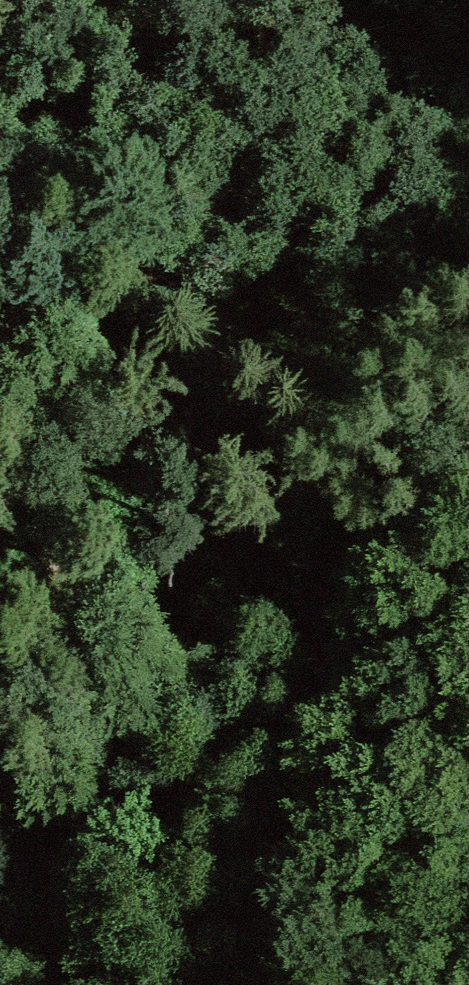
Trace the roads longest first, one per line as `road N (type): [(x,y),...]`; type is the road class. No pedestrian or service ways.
road 1 (track): [(267,984),(313,896),(329,708),(235,532),(0,408)]
road 2 (track): [(468,304),(384,464),(329,708)]

